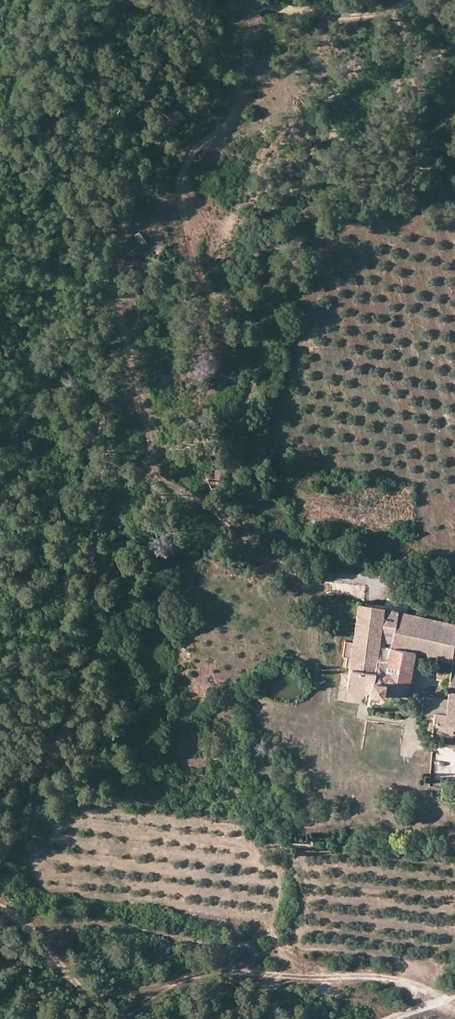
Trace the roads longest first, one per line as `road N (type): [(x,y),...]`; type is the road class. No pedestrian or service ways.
road 1 (track): [(105,1014),(0,913)]

